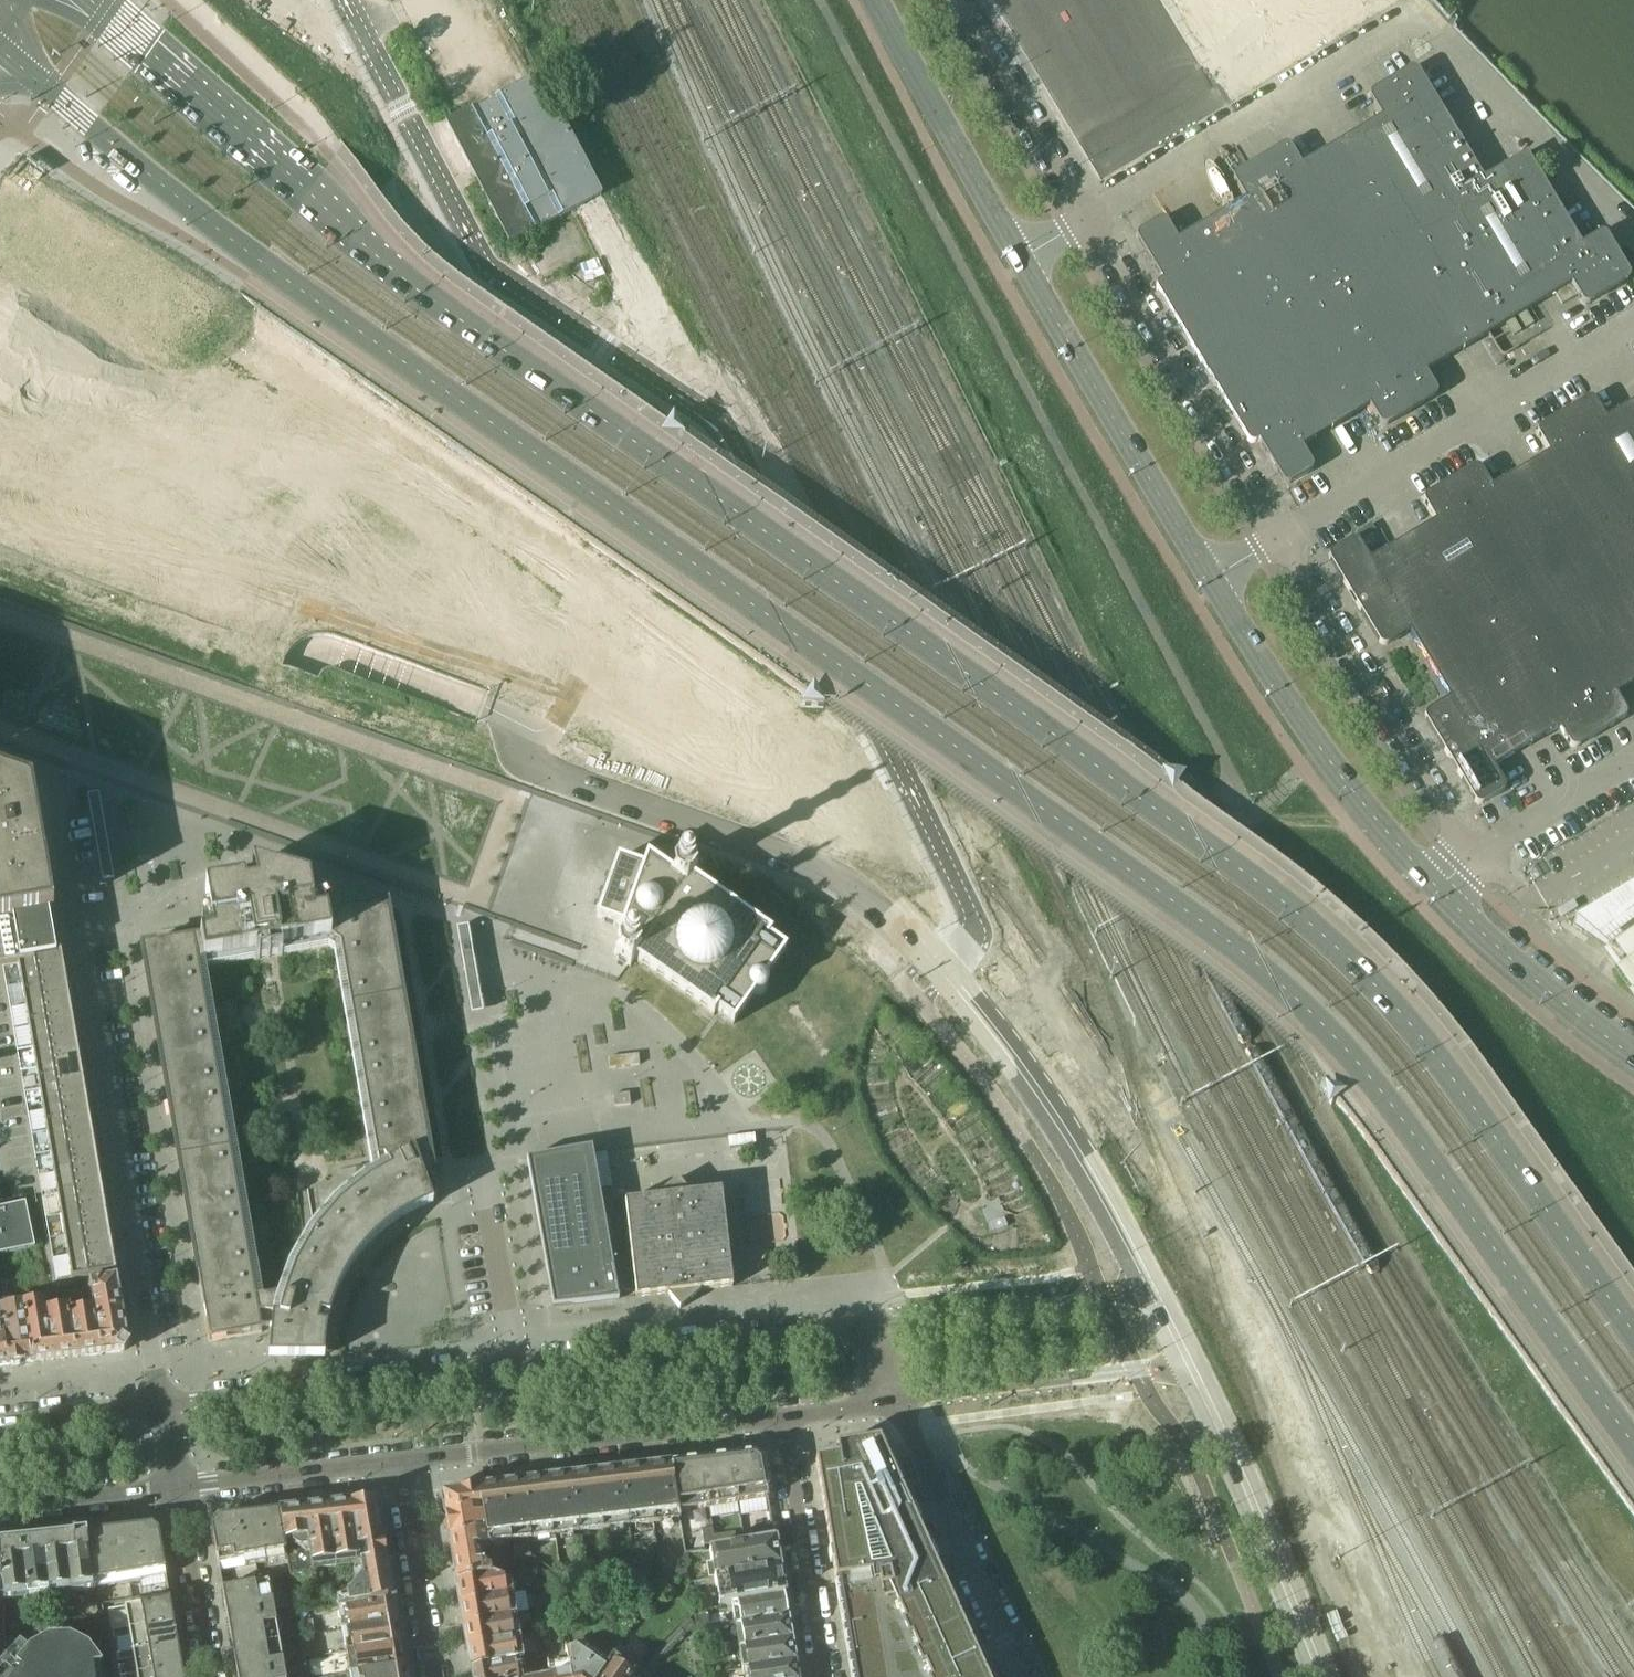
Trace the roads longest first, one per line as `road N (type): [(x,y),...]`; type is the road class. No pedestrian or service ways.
road 1 (secondary): [(0,51),(301,300),(1255,971),(1386,1105),(1633,1452)]
road 2 (secondary): [(1633,1338),(1451,1081),(1321,939),(370,260),(89,0)]
road 3 (secondary): [(940,968),(969,936),(967,906),(725,433),(487,269),(344,0)]
road 4 (residential): [(873,1325),(163,1409)]
road 5 (residential): [(163,1409),(55,799)]
road 6 (unclassified): [(940,968),(832,877),(535,765),(514,721)]
road 7 (unclassified): [(1279,540),(1633,333)]
road 8 (residential): [(402,1465),(789,1423)]
road 9 (unclassified): [(1438,886),(1310,735),(1210,585)]
road 10 (unclassified): [(1210,585),(1017,267)]
road 11 (unclassified): [(1472,857),(1279,540)]
road 12 (unclassified): [(1089,224),(1401,26)]
road 13 (unclassified): [(1279,540),(1089,224)]
road 14 (secondary): [(940,968),(1060,1126),(1132,1252)]
road 15 (secondary): [(1321,1676),(1190,1367)]
road 16 (unclassified): [(1633,237),(1401,26)]
road 17 (unclassified): [(1017,267),(874,0)]
road 18 (residential): [(1022,1676),(903,1405)]
road 19 (residential): [(903,1405),(1190,1367)]
road 20 (residential): [(1150,1286),(873,1325)]
road 21 (unclassified): [(1089,224),(957,0)]
road 22 (unclassified): [(1633,1056),(1552,995),(1438,886)]
road 23 (residential): [(789,1423),(832,1676)]
road 24 (residential): [(179,1491),(402,1465)]
road 25 (residential): [(436,1676),(402,1465)]
road 26 (unclassified): [(1472,857),(1633,759)]
road 27 (residential): [(179,1491),(211,1676)]
road 28 (residential): [(0,1508),(179,1491)]
road 29 (residential): [(163,1409),(0,1425)]

